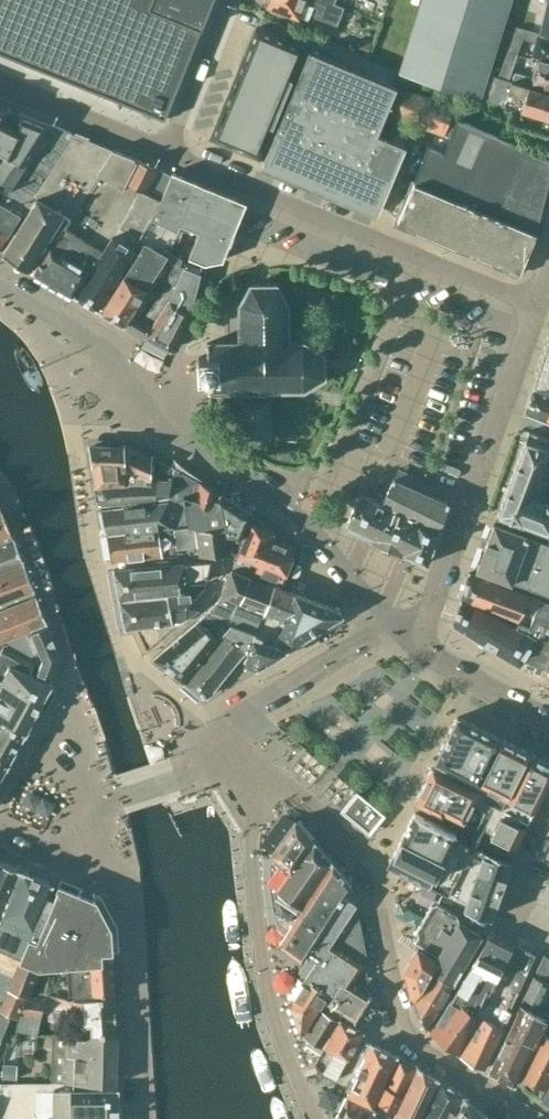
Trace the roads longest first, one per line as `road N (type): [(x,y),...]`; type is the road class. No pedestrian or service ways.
road 1 (residential): [(388,618),(302,519),(194,455),(94,343),(0,285)]
road 2 (residential): [(266,776),(309,806),(361,861),(410,1039),(535,1118)]
road 3 (residential): [(536,304),(166,147)]
road 4 (residential): [(266,776),(250,828),(261,951),(274,1024),(314,1118)]
road 5 (tertiary): [(425,630),(536,304)]
road 6 (residential): [(145,1118),(124,882),(86,816)]
road 7 (unclassified): [(388,618),(250,705),(217,736)]
road 8 (residential): [(166,147),(0,84)]
road 9 (residential): [(166,147),(224,0)]
road 10 (tertiary): [(548,720),(439,659),(425,630)]
road 11 (unclassified): [(217,736),(176,780),(86,816)]

